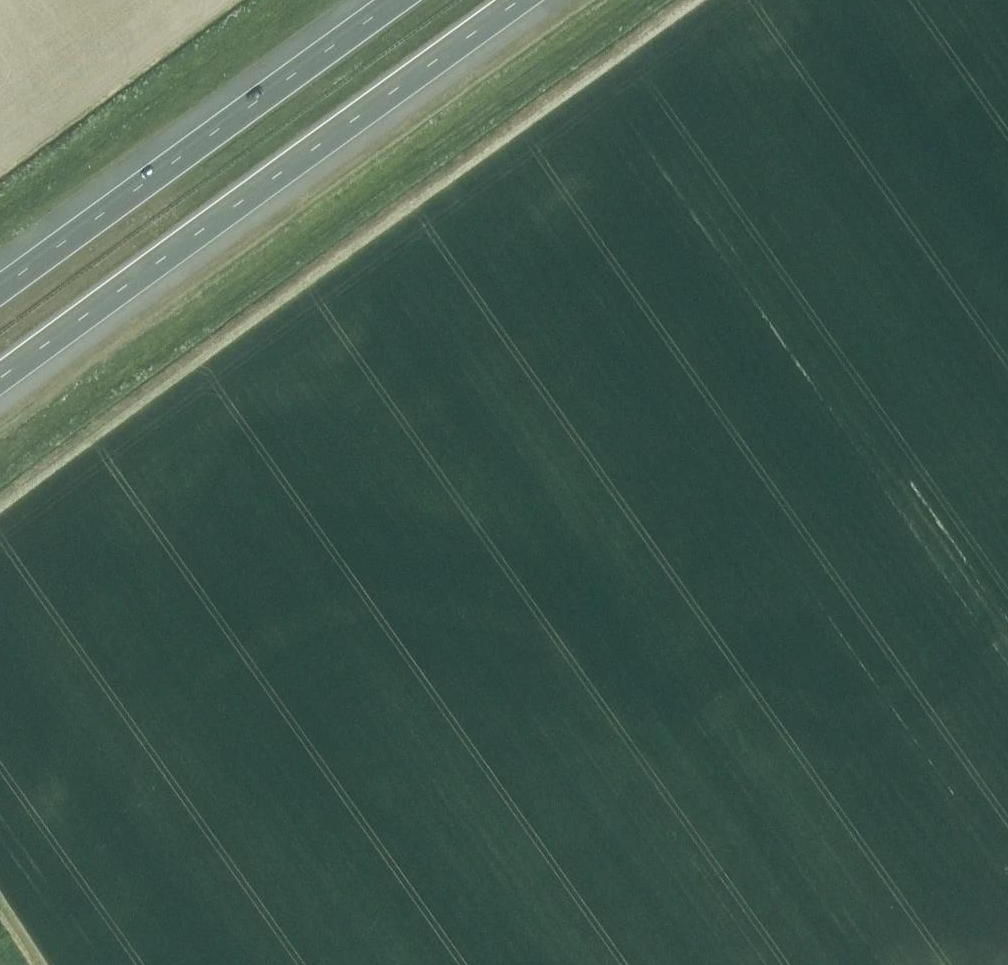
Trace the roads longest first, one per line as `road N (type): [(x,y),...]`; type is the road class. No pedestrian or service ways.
road 1 (motorway): [(0,378),(518,0)]
road 2 (motorway): [(395,0),(0,290)]

